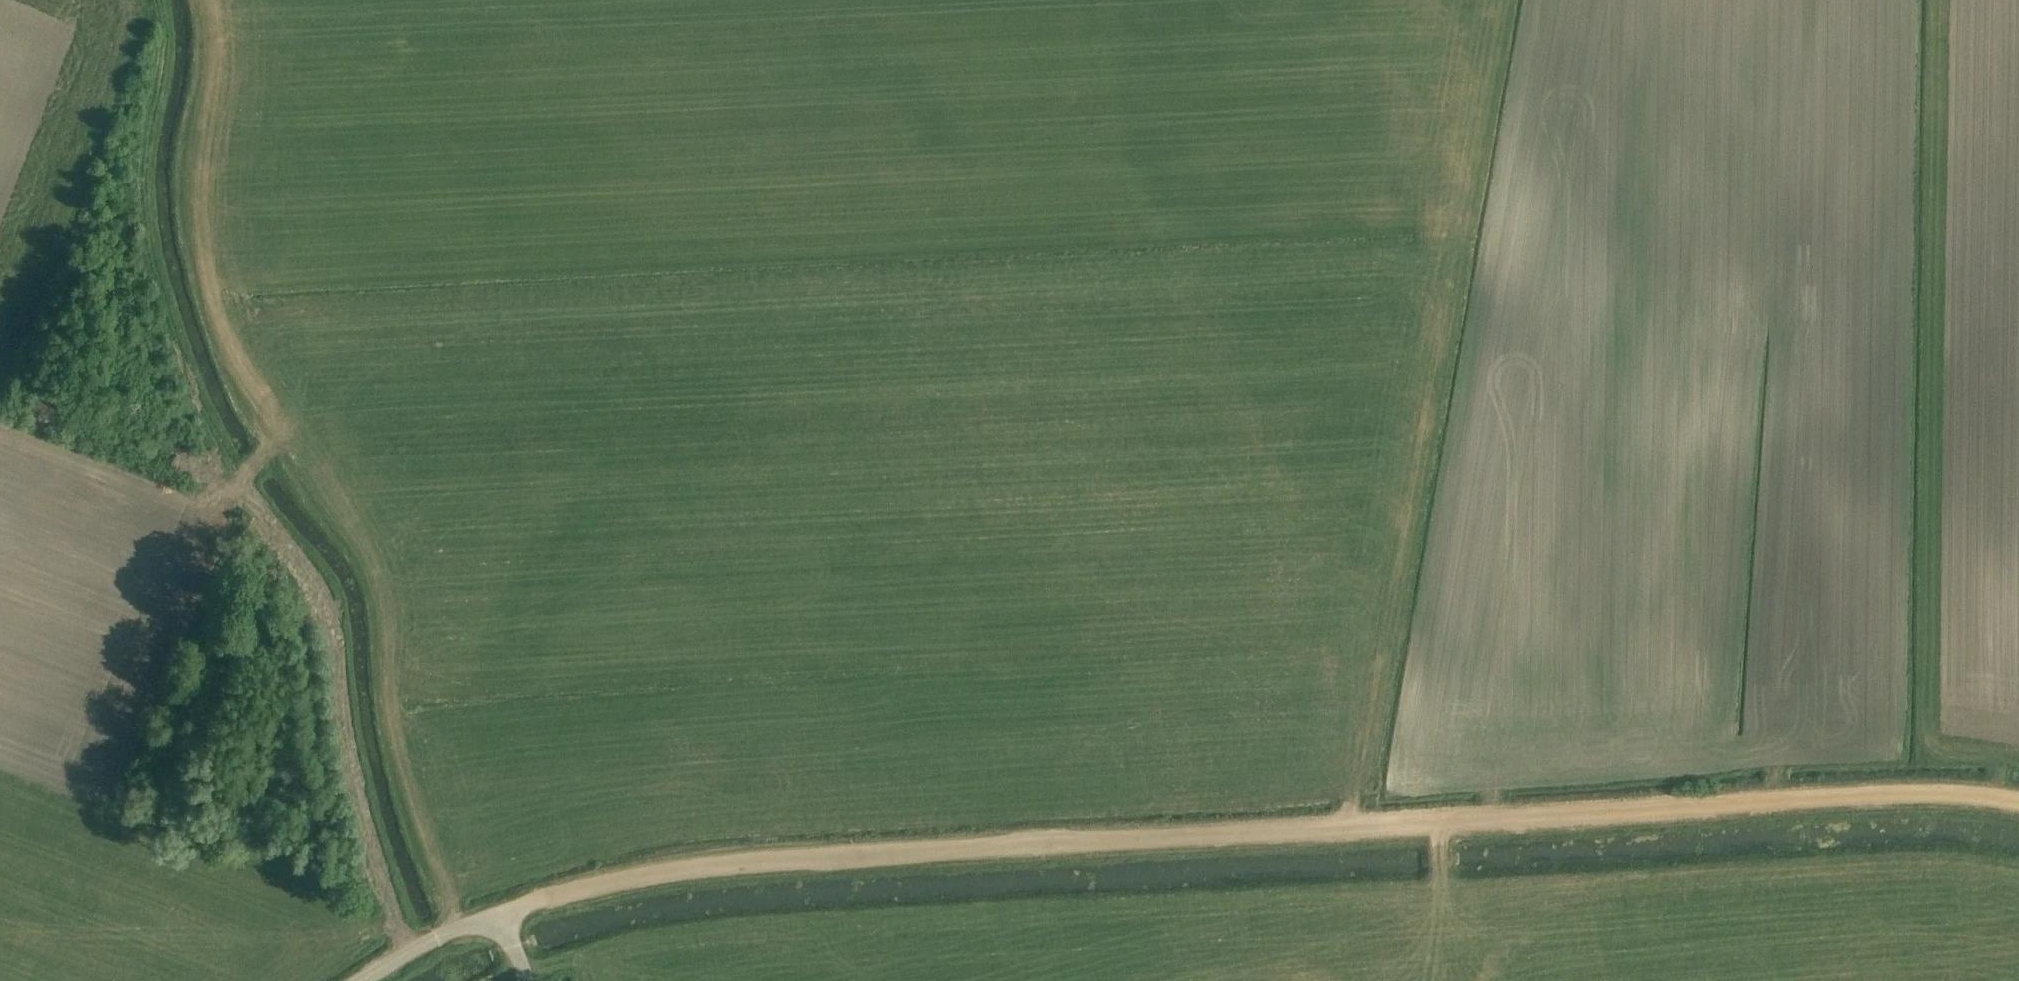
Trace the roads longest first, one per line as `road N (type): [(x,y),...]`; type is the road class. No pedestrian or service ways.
road 1 (track): [(501,910),(617,879),(749,859),(1889,795),(2018,802)]
road 2 (track): [(411,953),(357,784),(329,606),(243,478)]
road 3 (unclassified): [(363,980),(501,910),(523,970)]

